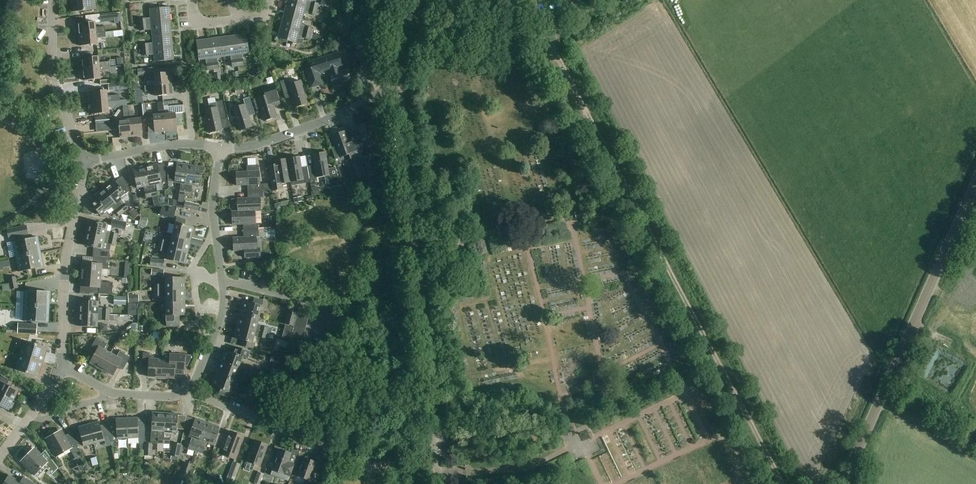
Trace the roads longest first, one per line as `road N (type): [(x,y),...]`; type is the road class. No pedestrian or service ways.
road 1 (track): [(558,60),(782,483)]
road 2 (unclassified): [(440,483),(396,85)]
road 3 (unclassified): [(843,483),(975,182)]
road 4 (residential): [(60,368),(66,259),(84,162)]
road 5 (residential): [(219,147),(273,140),(396,85)]
road 6 (unclassified): [(389,21),(530,27),(558,60)]
road 7 (residential): [(84,162),(53,74),(53,0)]
road 8 (residential): [(191,388),(338,447)]
road 9 (residential): [(222,283),(321,306),(309,344)]

